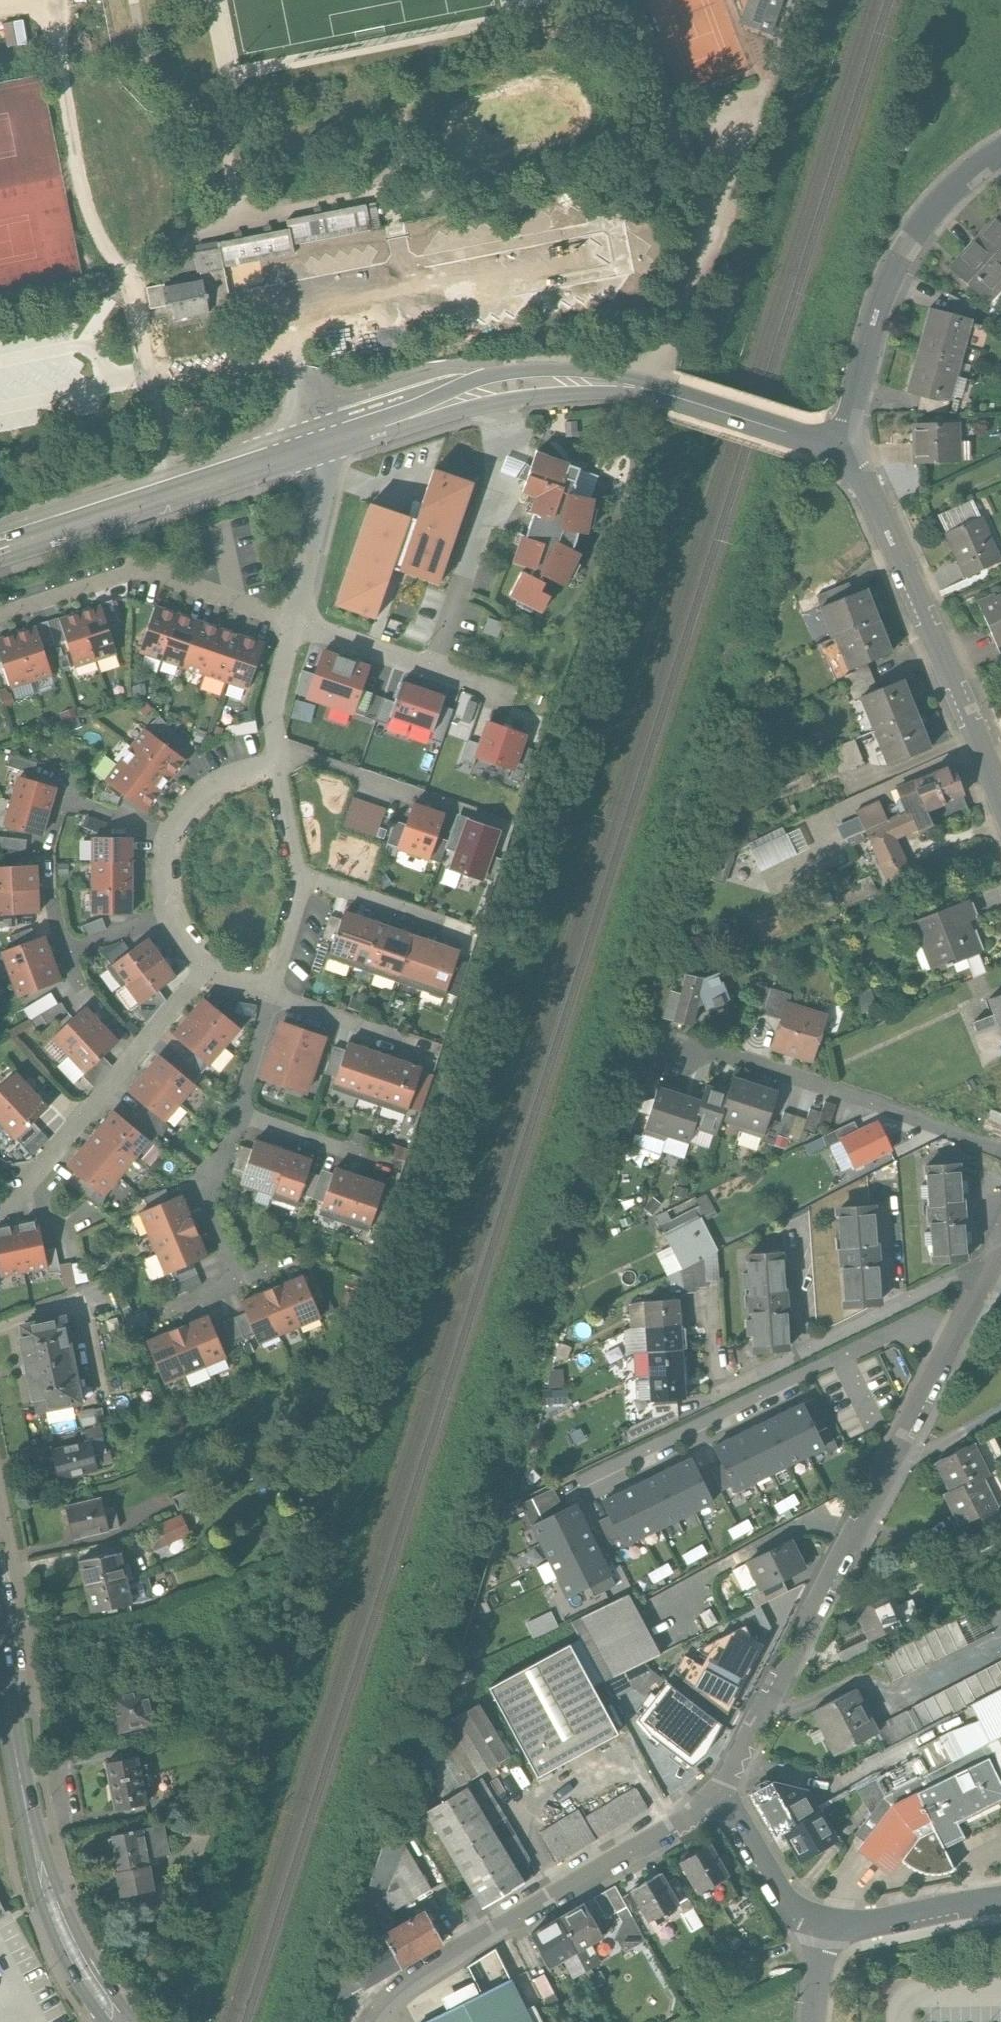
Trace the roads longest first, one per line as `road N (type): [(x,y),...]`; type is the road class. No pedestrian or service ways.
road 1 (residential): [(318,441),(436,400),(578,383),(656,391),(835,449)]
road 2 (residential): [(943,1348),(818,1602),(708,1789)]
road 3 (residential): [(943,1348),(924,1333),(899,1329),(792,1378),(583,1484),(596,1511)]
road 4 (residential): [(708,1789),(420,1967),(388,1992),(370,2021)]
road 5 (residential): [(835,449),(858,470),(878,509),(1000,799)]
road 6 (primary): [(121,2021),(59,1921),(28,1821),(0,1672)]
road 7 (residential): [(835,449),(891,269),(959,182),(1000,153)]
road 8 (residential): [(674,1051),(699,1048),(809,1081),(1000,1150)]
road 9 (residential): [(0,544),(318,441)]
road 10 (residential): [(0,606),(153,569),(296,621)]
road 11 (residential): [(207,971),(16,1190)]
road 12 (track): [(705,238),(675,125),(622,0)]
road 13 (residential): [(435,672),(496,476)]
road 14 (residential): [(825,1342),(722,1386),(711,1296)]
road 15 (residential): [(829,1924),(800,1915),(784,1899),(708,1789)]
road 16 (residential): [(240,1104),(207,1193),(238,1279)]
road 17 (residential): [(296,621),(326,481),(318,441)]
road 18 (residential): [(1000,1902),(829,1924)]
road 19 (residential): [(296,621),(435,672)]
road 20 (residential): [(279,765),(277,701),(296,621)]
road 21 (residential): [(301,881),(437,916)]
road 22 (residential): [(279,765),(208,788),(163,833)]
road 23 (residential): [(275,990),(392,1028)]

